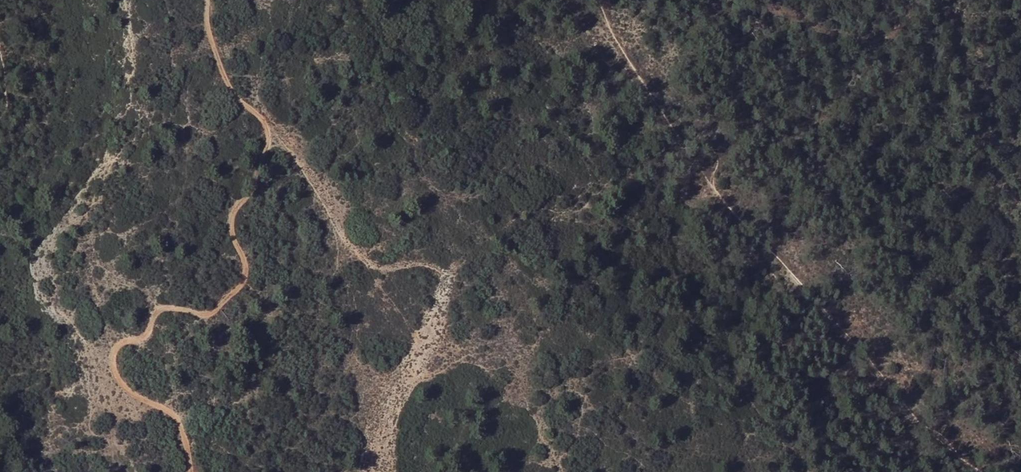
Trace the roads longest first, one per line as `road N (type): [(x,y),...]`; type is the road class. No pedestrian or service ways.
road 1 (track): [(209,0),(211,43),(228,87),(268,129),(264,174),(229,223),(244,267),(240,285),(207,310),(163,306),(114,347),(111,372),(180,416),(188,471)]

